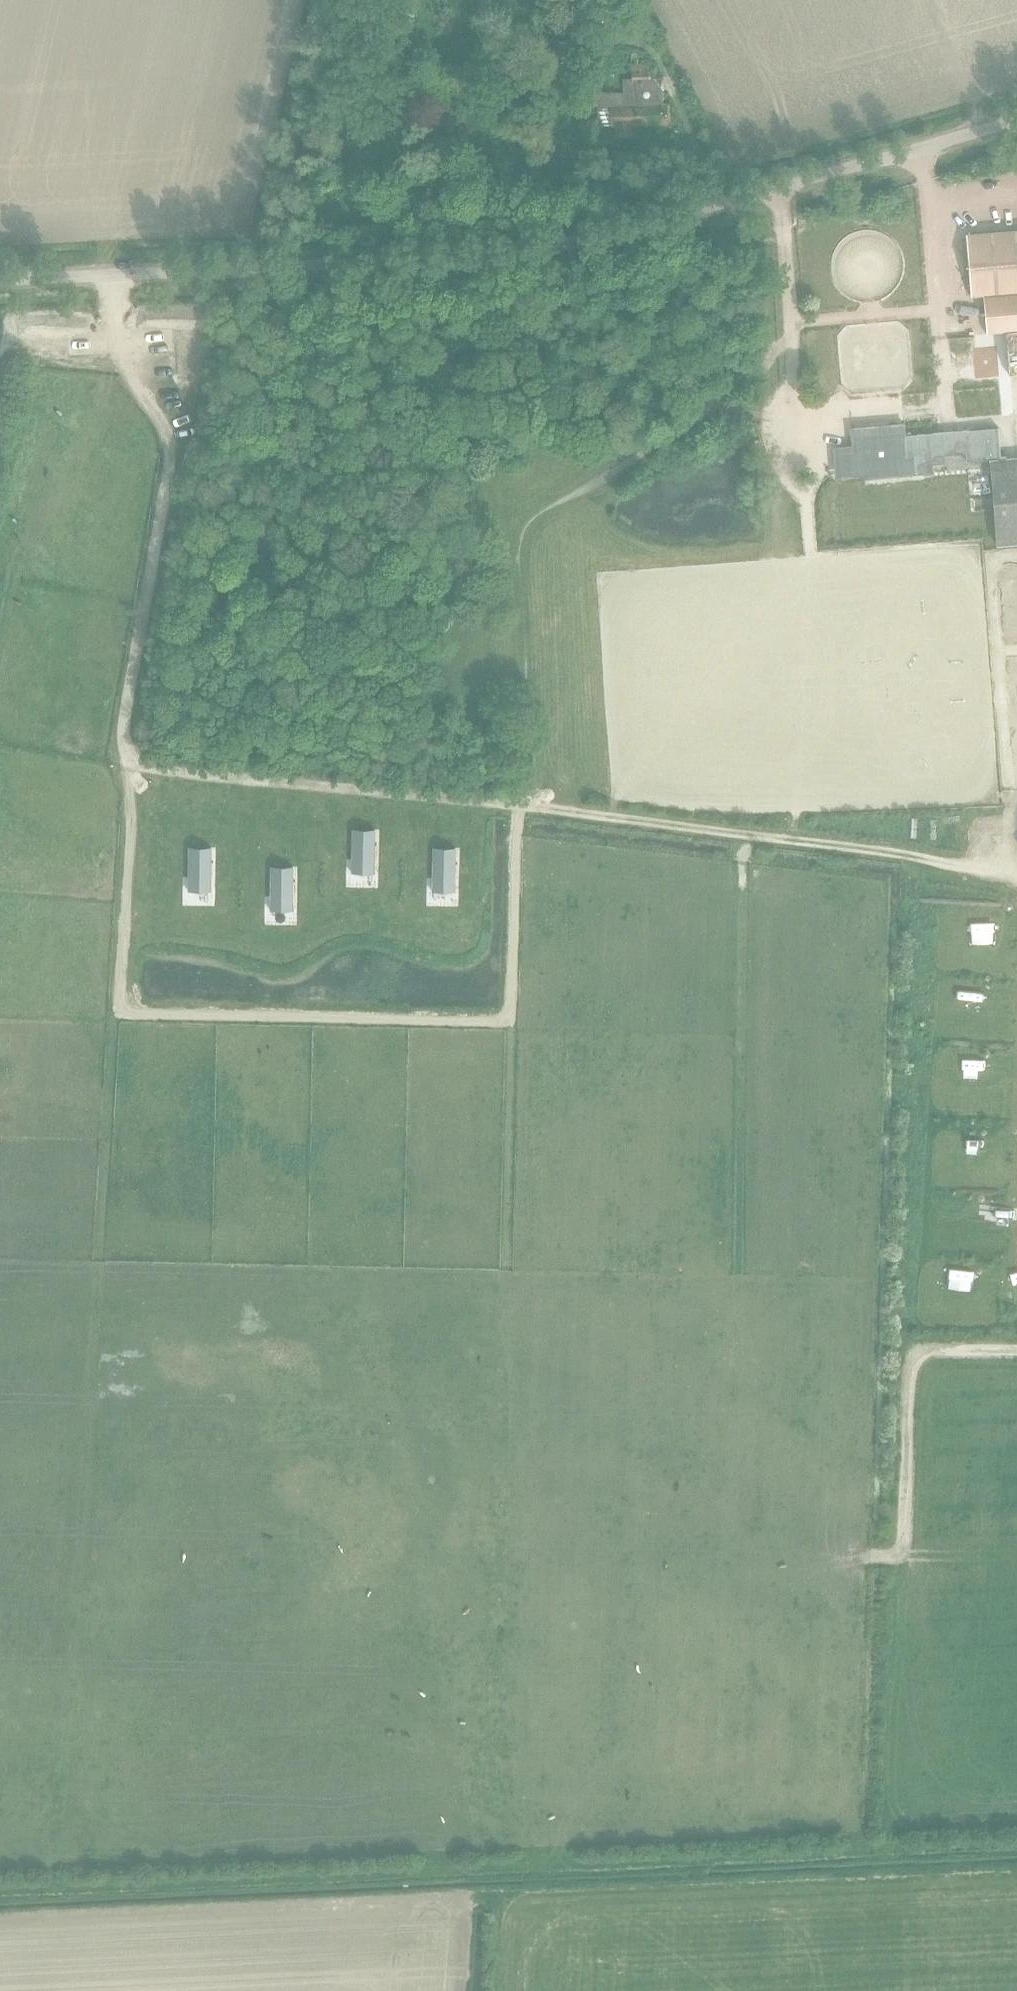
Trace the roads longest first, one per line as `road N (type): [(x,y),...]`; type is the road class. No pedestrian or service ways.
road 1 (unclassified): [(1016,139),(540,264),(0,279)]

